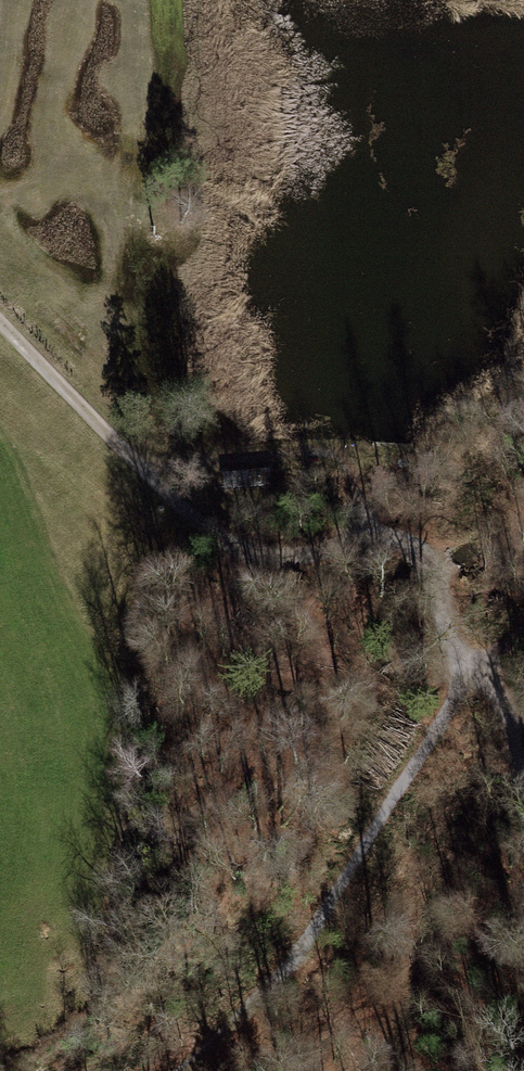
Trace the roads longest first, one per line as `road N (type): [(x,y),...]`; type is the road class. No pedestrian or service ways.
road 1 (track): [(366,541),(286,557),(219,536),(0,322)]
road 2 (track): [(143,468),(352,446),(366,541)]
road 3 (track): [(366,541),(401,540),(423,551),(471,666)]
road 4 (track): [(523,803),(508,719),(471,666)]

